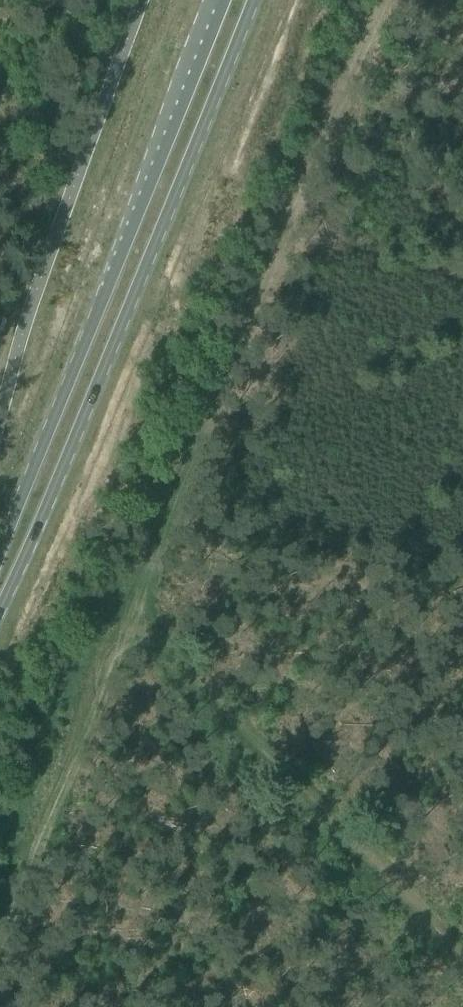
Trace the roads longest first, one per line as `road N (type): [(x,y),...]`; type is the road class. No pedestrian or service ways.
road 1 (track): [(38,286),(165,340),(208,407),(123,599),(462,956)]
road 2 (primary): [(0,601),(250,0)]
road 3 (primary): [(224,0),(0,554)]
road 4 (track): [(63,217),(0,105)]

